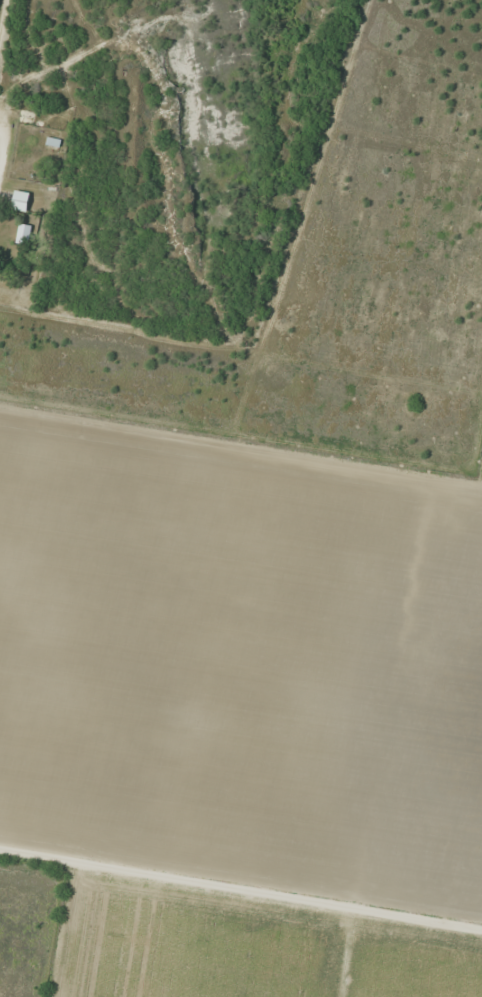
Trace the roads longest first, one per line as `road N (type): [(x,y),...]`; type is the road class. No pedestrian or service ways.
road 1 (residential): [(481,940),(0,864)]

